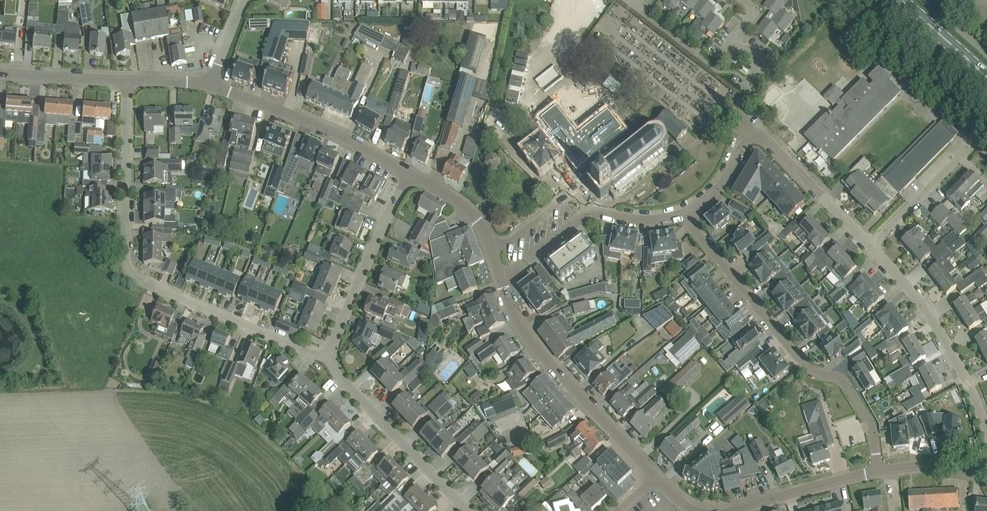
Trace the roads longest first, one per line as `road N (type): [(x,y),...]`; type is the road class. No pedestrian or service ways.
road 1 (residential): [(330,356),(307,353),(133,276),(125,260),(127,79)]
road 2 (residential): [(686,216),(805,369),(843,384),(871,428),(880,470)]
road 3 (residential): [(655,478),(517,322),(501,280)]
road 4 (residential): [(986,435),(956,356),(870,246)]
road 5 (residential): [(411,174),(324,128),(209,84)]
road 6 (residential): [(501,280),(591,213),(656,222),(686,216)]
road 7 (residential): [(465,510),(346,385),(330,356)]
road 8 (residential): [(330,356),(411,174)]
road 9 (residential): [(983,131),(852,0)]
road 10 (residential): [(870,246),(746,124)]
road 11 (residential): [(870,246),(983,131)]
road 12 (residential): [(730,510),(880,470)]
road 13 (residential): [(746,124),(739,104),(759,65),(731,44),(751,19),(745,0)]
road 14 (residential): [(501,280),(489,230),(411,174)]
road 15 (residential): [(127,79),(0,72)]

